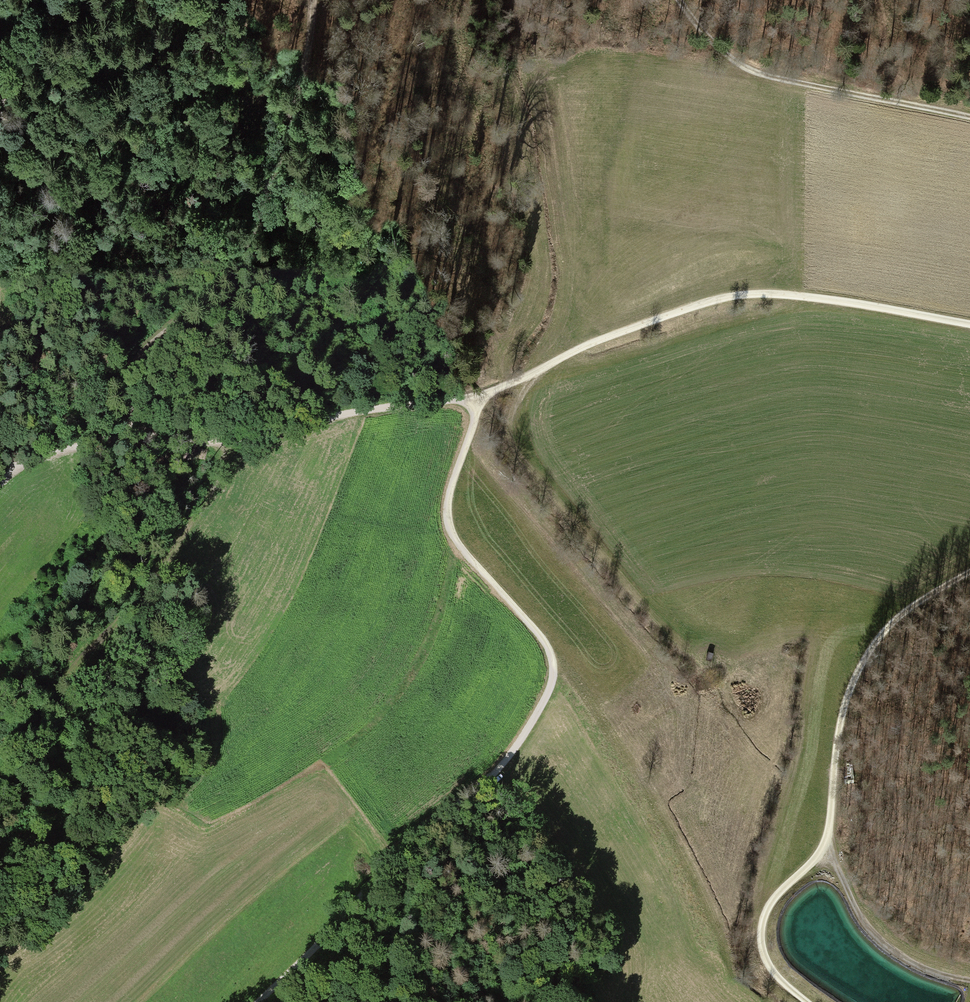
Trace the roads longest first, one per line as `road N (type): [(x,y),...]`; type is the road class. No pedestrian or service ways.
road 1 (track): [(479,400),(445,517),(449,532),(548,645),(556,674),(531,727),(489,781),(408,848),(256,1001)]
road 2 (track): [(807,1001),(768,961),(766,912),(827,844),(840,720),(859,665),(918,598),(969,569)]
road 3 (track): [(479,400),(595,342),(751,293),(969,323)]
road 4 (track): [(313,0),(302,68),(249,238),(230,272),(152,344),(127,378),(139,436)]
road 5 (track): [(0,483),(48,455),(106,440),(234,443),(353,411),(479,400)]
road 6 (track): [(0,779),(53,698),(153,585),(234,443)]
road 7 (track): [(969,117),(755,72),(708,36),(680,0)]
road 8 (track): [(821,853),(881,941),(923,969),(969,981)]

